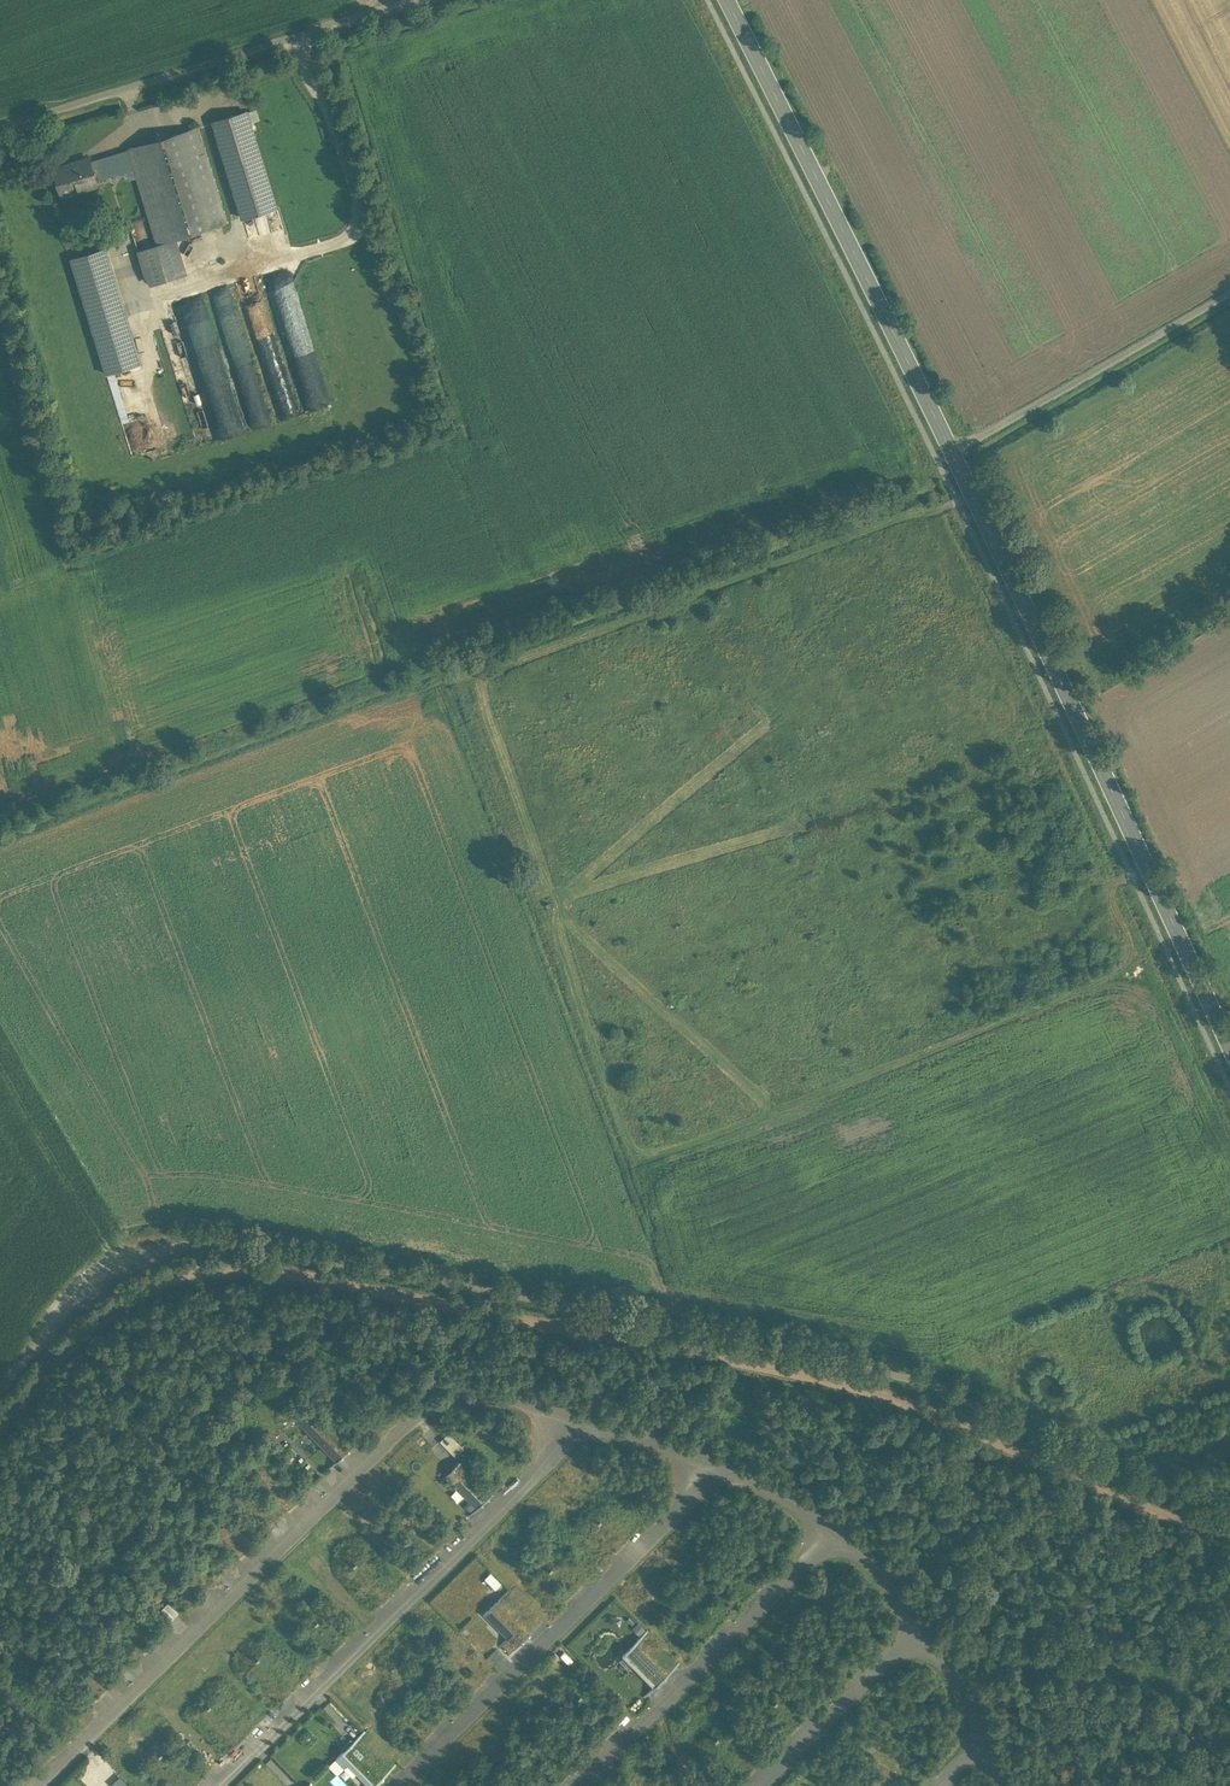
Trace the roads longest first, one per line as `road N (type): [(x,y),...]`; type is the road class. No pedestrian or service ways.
road 1 (unclassified): [(1229,1519),(909,1373),(207,1238),(105,1280),(0,1384)]
road 2 (secondary): [(1229,1051),(952,451),(726,0)]
road 3 (unclassified): [(116,1707),(417,1417),(461,1398),(587,1423)]
road 4 (unclassified): [(587,1423),(219,1785)]
road 5 (unclassified): [(720,1469),(397,1785)]
road 6 (track): [(413,0),(0,128)]
road 7 (unclassified): [(836,1534),(579,1785)]
road 8 (track): [(932,461),(1229,290)]
road 9 (unclassified): [(921,1623),(757,1785)]
road 10 (unclassified): [(587,1423),(720,1469)]
road 11 (unclassified): [(720,1469),(836,1534)]
road 12 (unclassified): [(921,1623),(986,1736)]
road 13 (unclassified): [(836,1534),(921,1623)]

